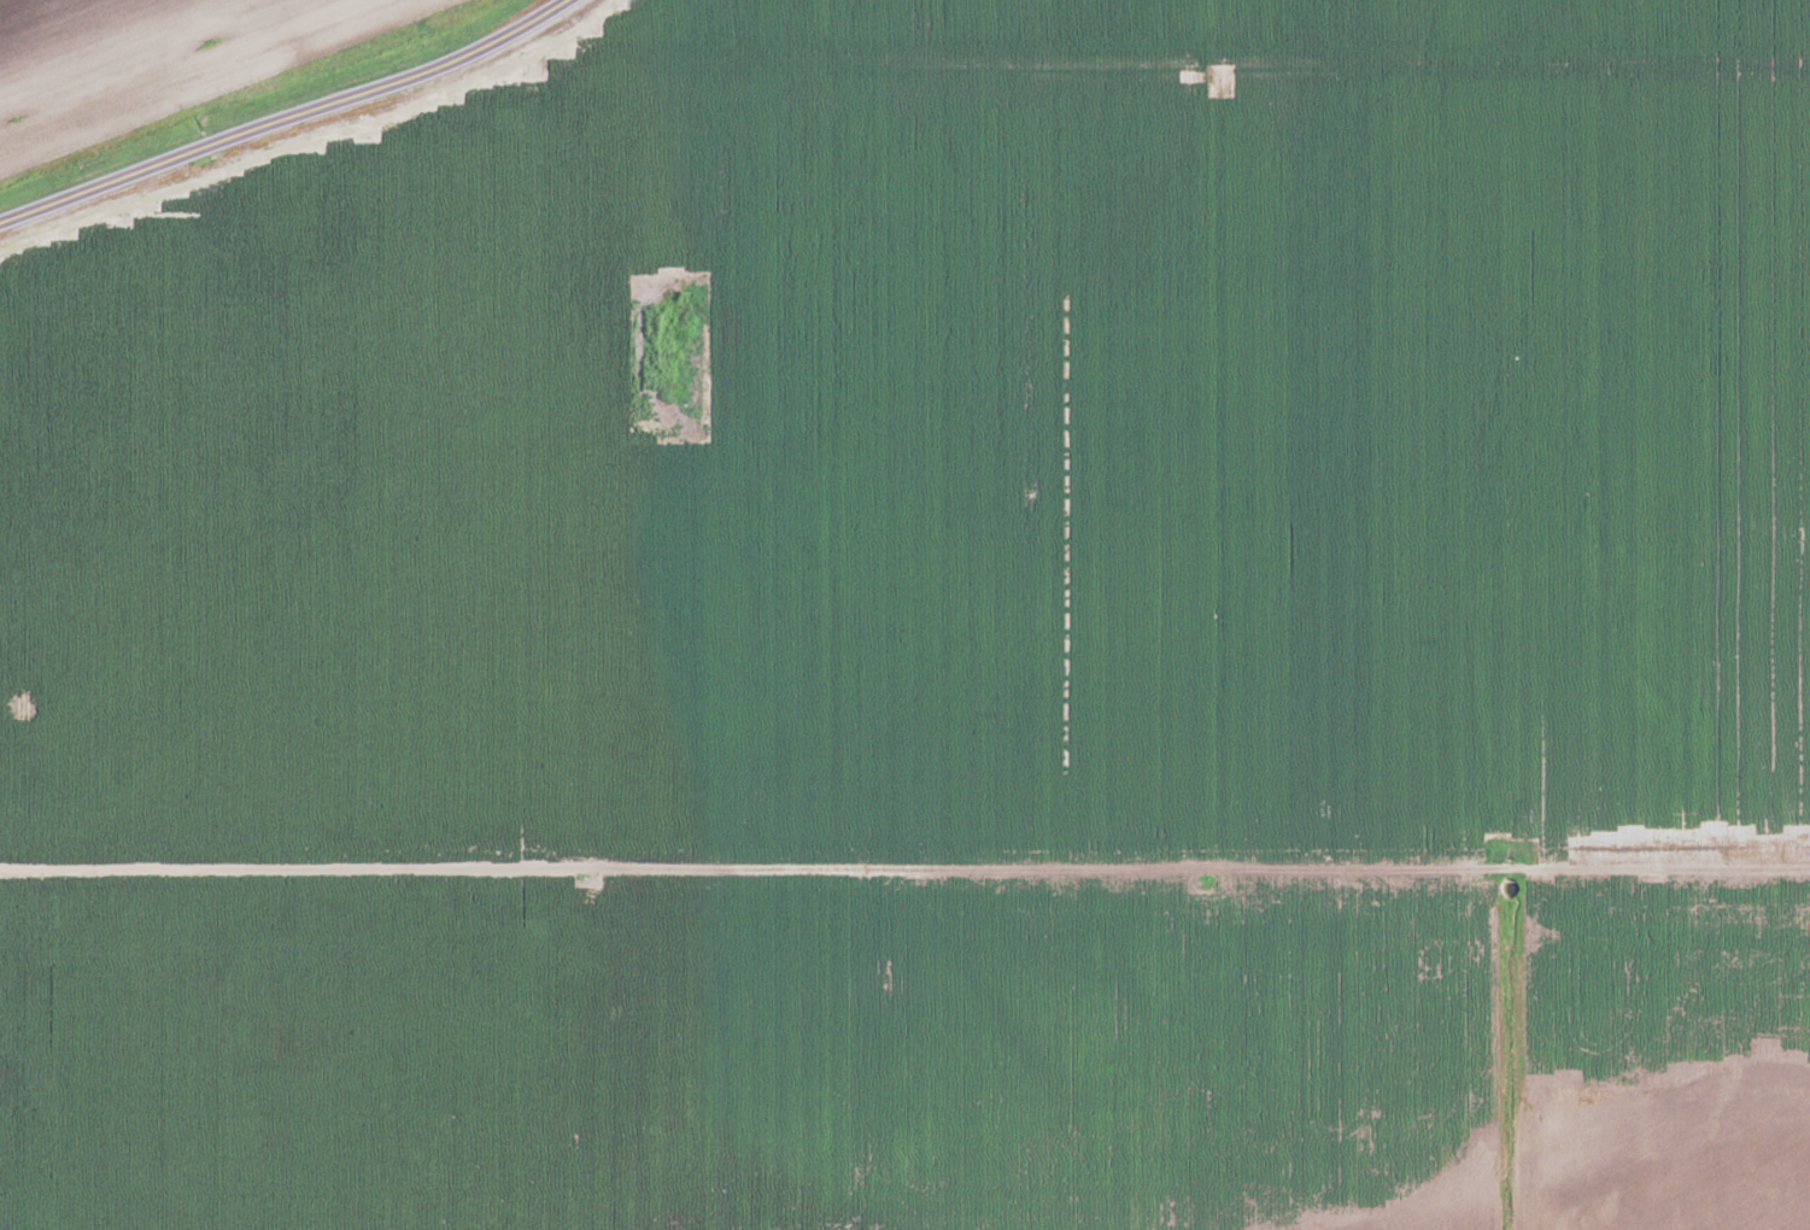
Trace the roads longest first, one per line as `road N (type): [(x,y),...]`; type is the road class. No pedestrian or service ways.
road 1 (residential): [(1809,869),(0,870)]
road 2 (residential): [(1809,520),(1211,631)]
road 3 (tertiary): [(559,0),(420,76),(0,224)]

